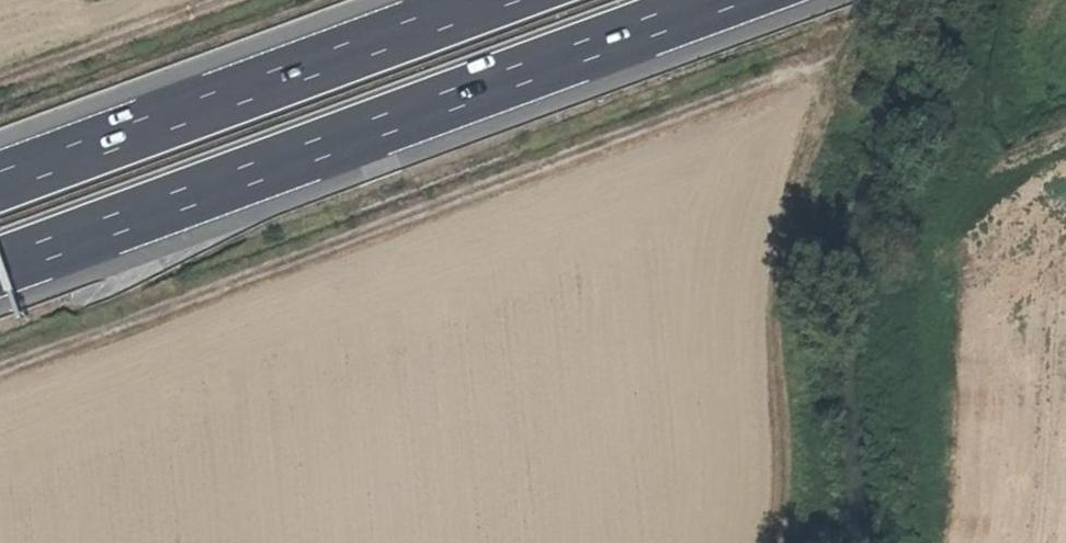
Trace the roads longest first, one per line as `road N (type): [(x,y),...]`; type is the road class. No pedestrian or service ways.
road 1 (track): [(0,369),(989,0)]
road 2 (motorway): [(0,270),(729,0)]
road 3 (motorway): [(499,0),(0,184)]
road 4 (track): [(221,0),(0,82)]

